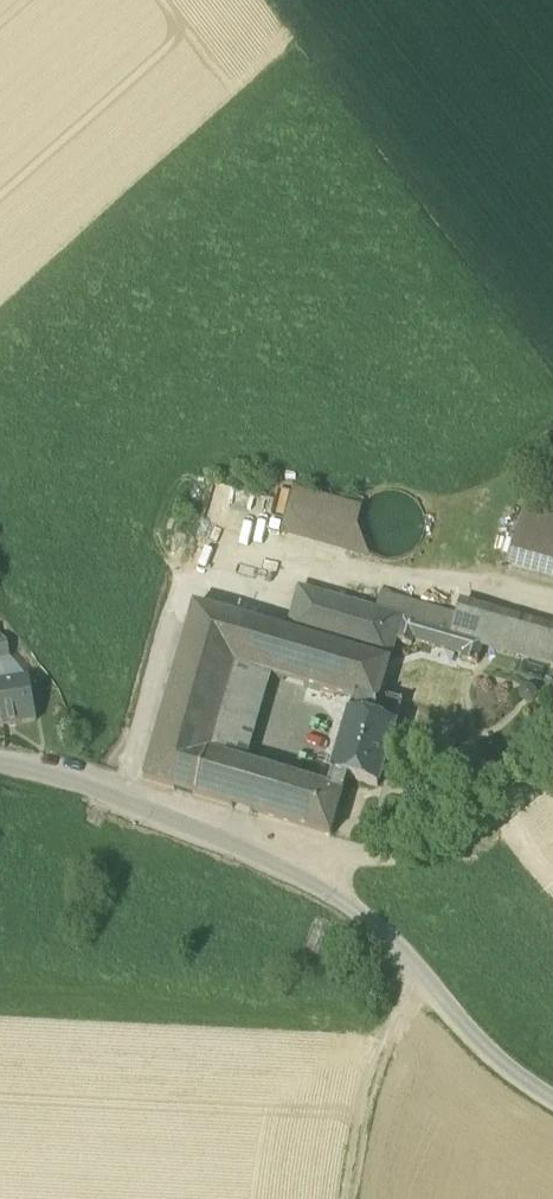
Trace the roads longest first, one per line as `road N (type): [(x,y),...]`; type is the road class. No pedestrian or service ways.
road 1 (residential): [(552,1100),(476,1044),(424,975),(367,921),(309,883),(49,771),(0,767)]
road 2 (track): [(309,883),(344,852),(411,859),(481,830),(552,772)]
road 3 (track): [(424,975),(344,1172),(342,1198)]

